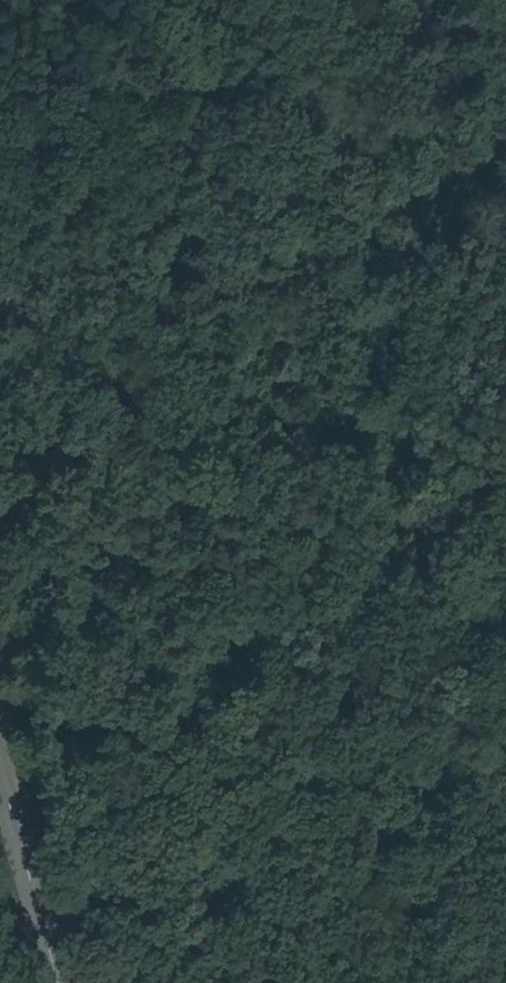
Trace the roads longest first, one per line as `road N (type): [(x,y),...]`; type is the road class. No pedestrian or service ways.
road 1 (secondary): [(62,982),(4,765)]

